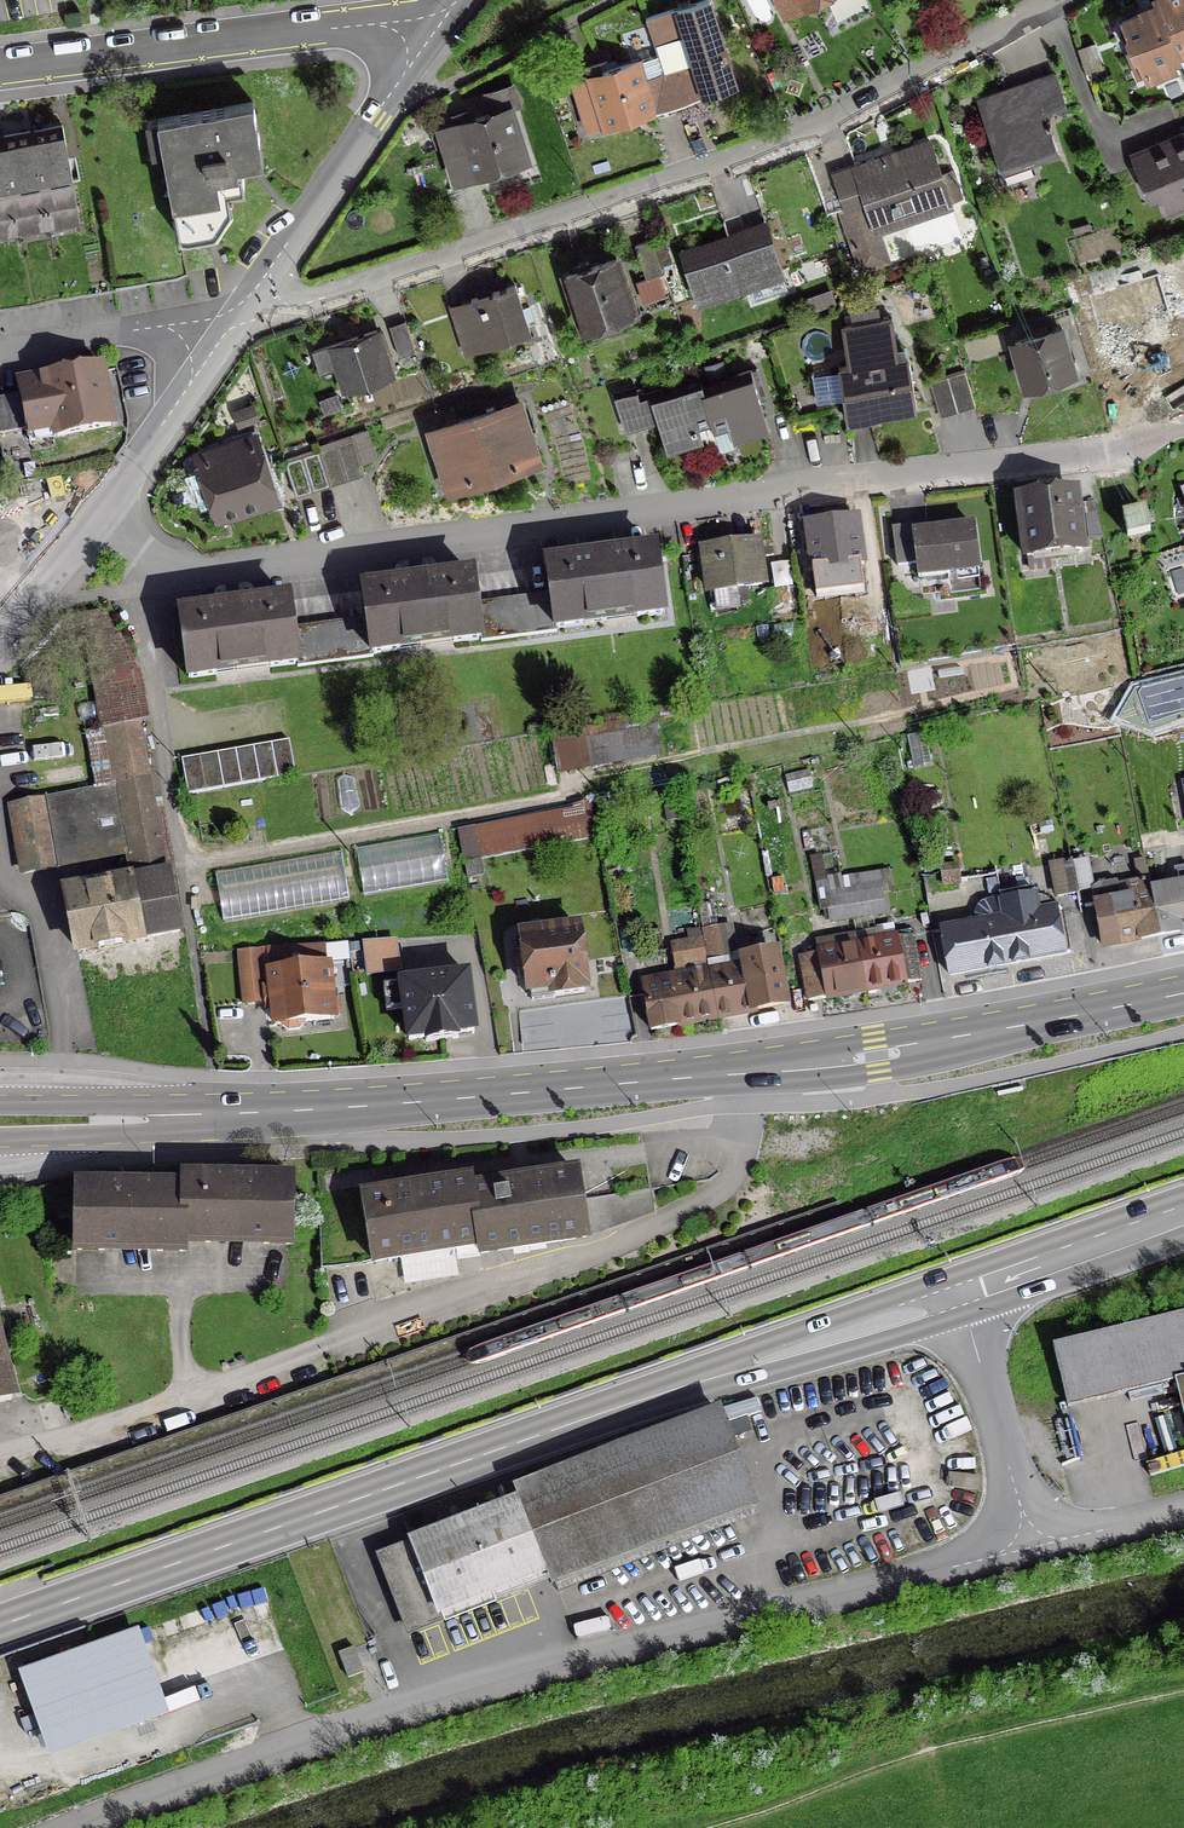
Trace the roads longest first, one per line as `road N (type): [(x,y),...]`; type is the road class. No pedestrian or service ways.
road 1 (tertiary): [(0,1121),(317,1113),(724,1084),(1183,998)]
road 2 (residential): [(1183,427),(1067,458),(206,570),(143,570),(87,538)]
road 3 (primary): [(952,1299),(0,1627)]
road 4 (residential): [(78,1827),(572,1660),(1021,1550)]
road 5 (residential): [(256,292),(291,305),(319,301),(783,143),(1052,0)]
road 6 (residential): [(0,70),(353,26),(433,39)]
road 7 (residential): [(433,39),(256,292)]
road 8 (residential): [(952,1299),(1021,1550)]
road 9 (primary): [(1183,1219),(952,1299)]
road 10 (residential): [(213,356),(87,538)]
road 11 (residential): [(0,353),(137,330),(180,336),(213,356)]
road 12 (residential): [(1021,1550),(1183,1510)]
road 13 (residential): [(87,538),(0,645)]

